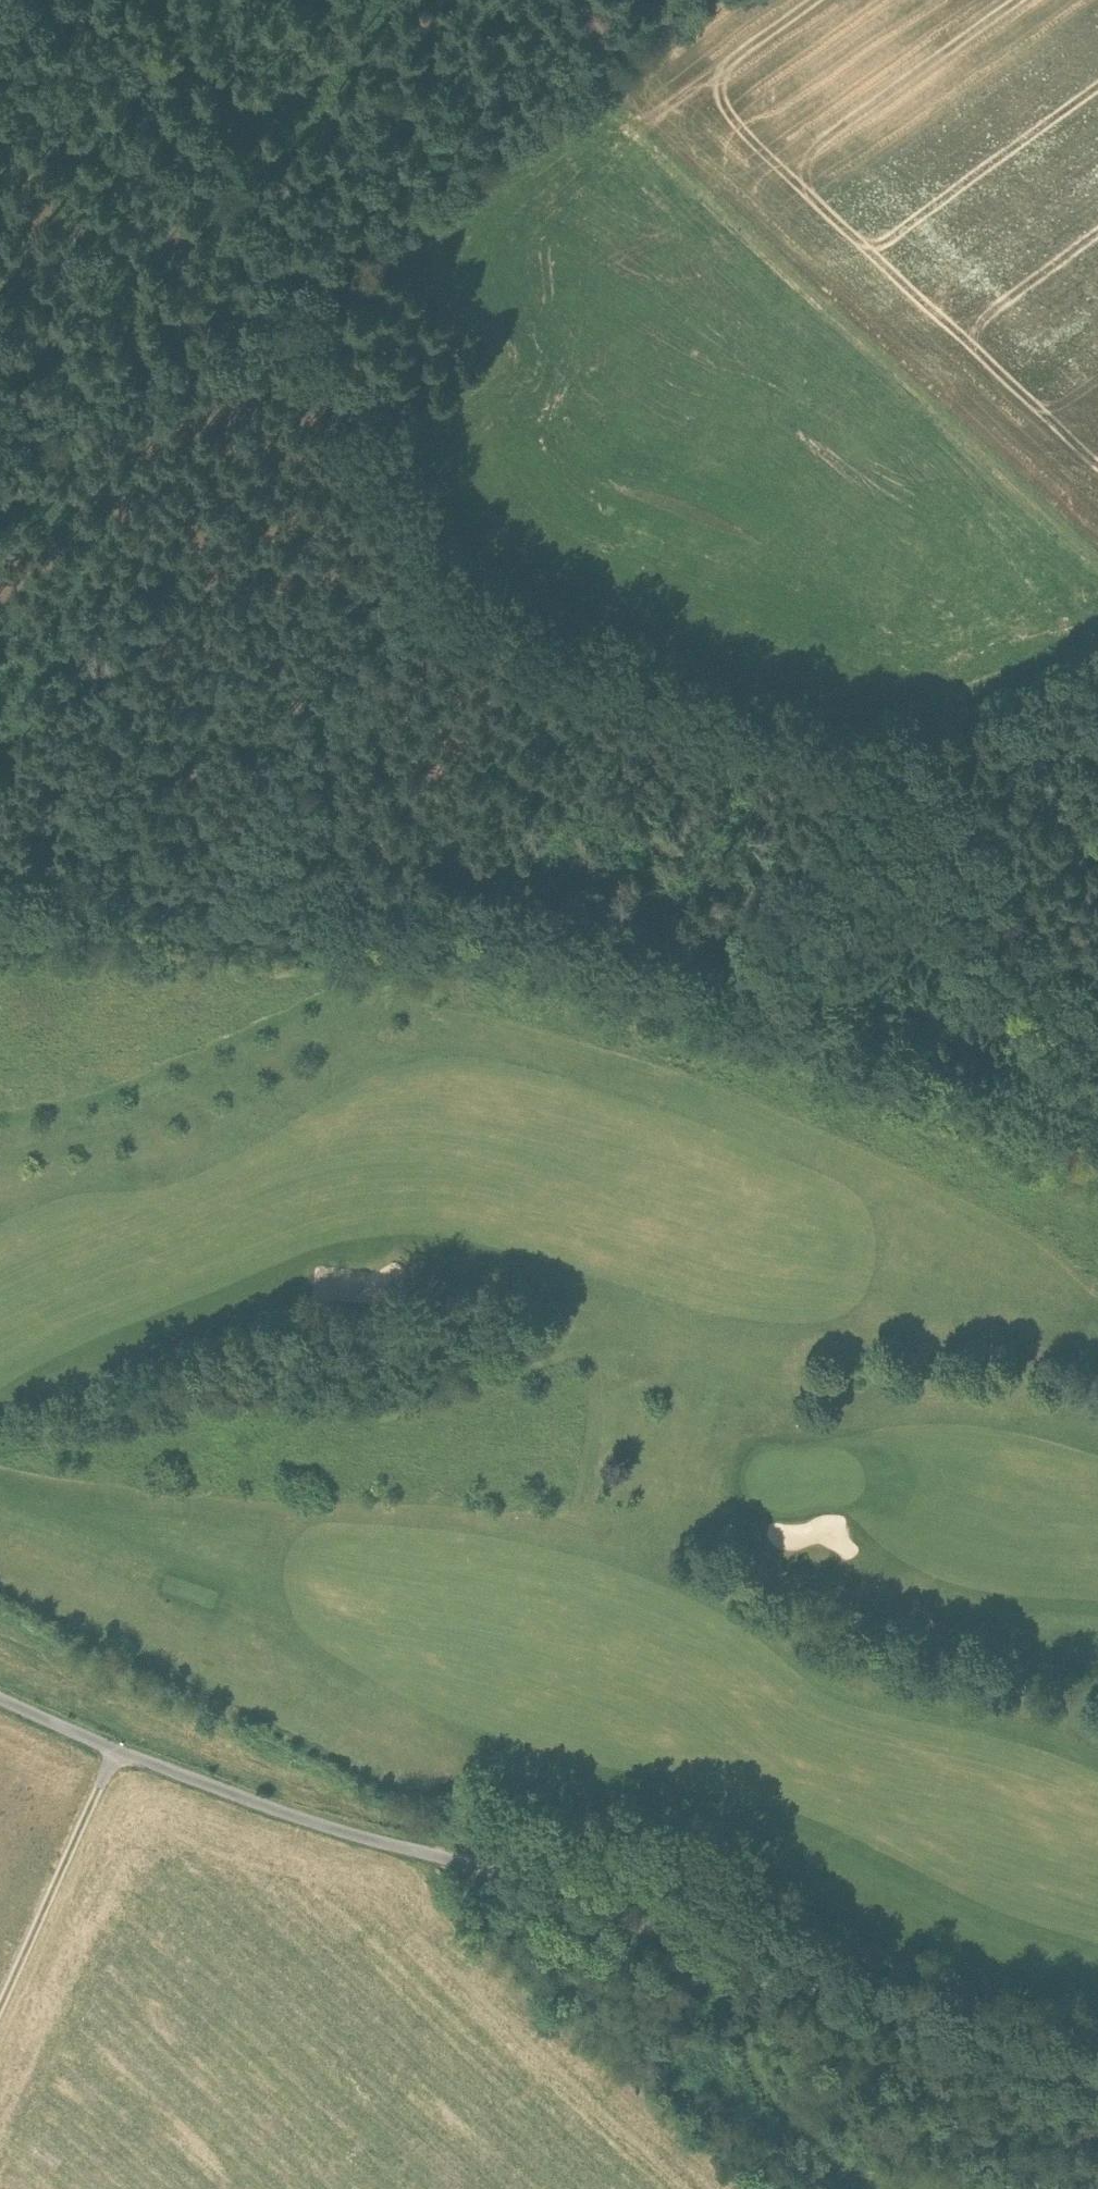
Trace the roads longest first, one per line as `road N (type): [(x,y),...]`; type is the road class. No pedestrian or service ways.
road 1 (unclassified): [(1097,2032),(557,1845),(266,1756),(0,1650)]
road 2 (track): [(295,204),(444,430),(538,513),(862,676),(1097,975)]
road 3 (track): [(148,0),(295,204)]
road 4 (track): [(756,1916),(747,1994),(754,2023),(846,2112)]

